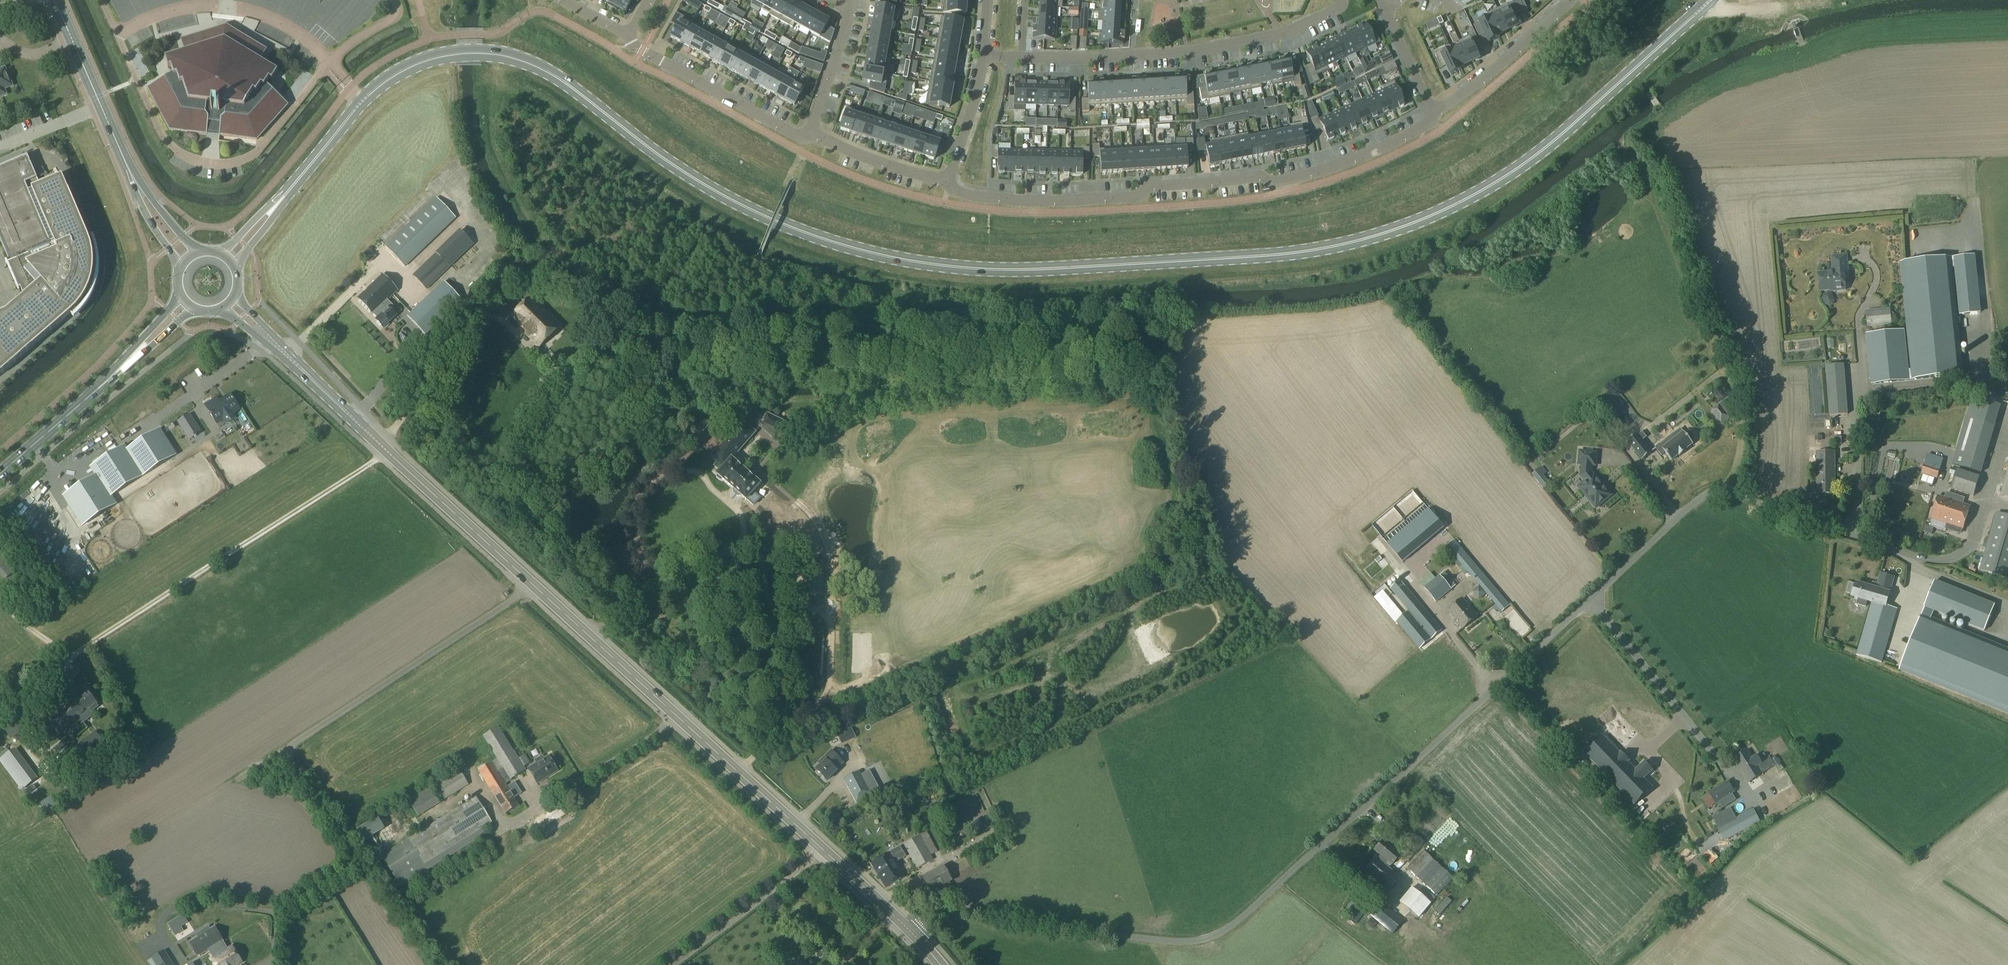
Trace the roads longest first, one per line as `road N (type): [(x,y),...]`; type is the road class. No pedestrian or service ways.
road 1 (tertiary): [(289,188),(392,78),(448,56),(484,54),(544,71),(726,199),(856,249),(1001,271),(1299,253),(1412,224),(1496,184),(1704,6)]
road 2 (unclassified): [(915,934),(953,911),(1152,941),(1212,938),(1233,927),(1709,493),(1728,492),(1924,561),(1946,562),(1973,546)]
road 3 (secondary): [(915,934),(299,369)]
road 4 (residential): [(947,182),(961,194),(1057,201),(1135,198),(1153,186),(1257,177),(1280,182),(1362,157),(1434,113)]
road 5 (residential): [(1341,0),(1284,34),(1194,51),(1022,57)]
road 6 (residential): [(628,36),(641,51),(793,133),(810,134)]
road 7 (secondary): [(127,168),(54,0)]
road 8 (residential): [(1571,0),(1434,113)]
road 9 (residential): [(810,134),(947,182)]
road 10 (residential): [(983,56),(947,182)]
road 11 (residential): [(810,134),(848,12)]
road 12 (secondary): [(0,472),(96,389)]
road 13 (secondary): [(178,293),(96,389)]
road 14 (secondary): [(96,389),(193,310)]

